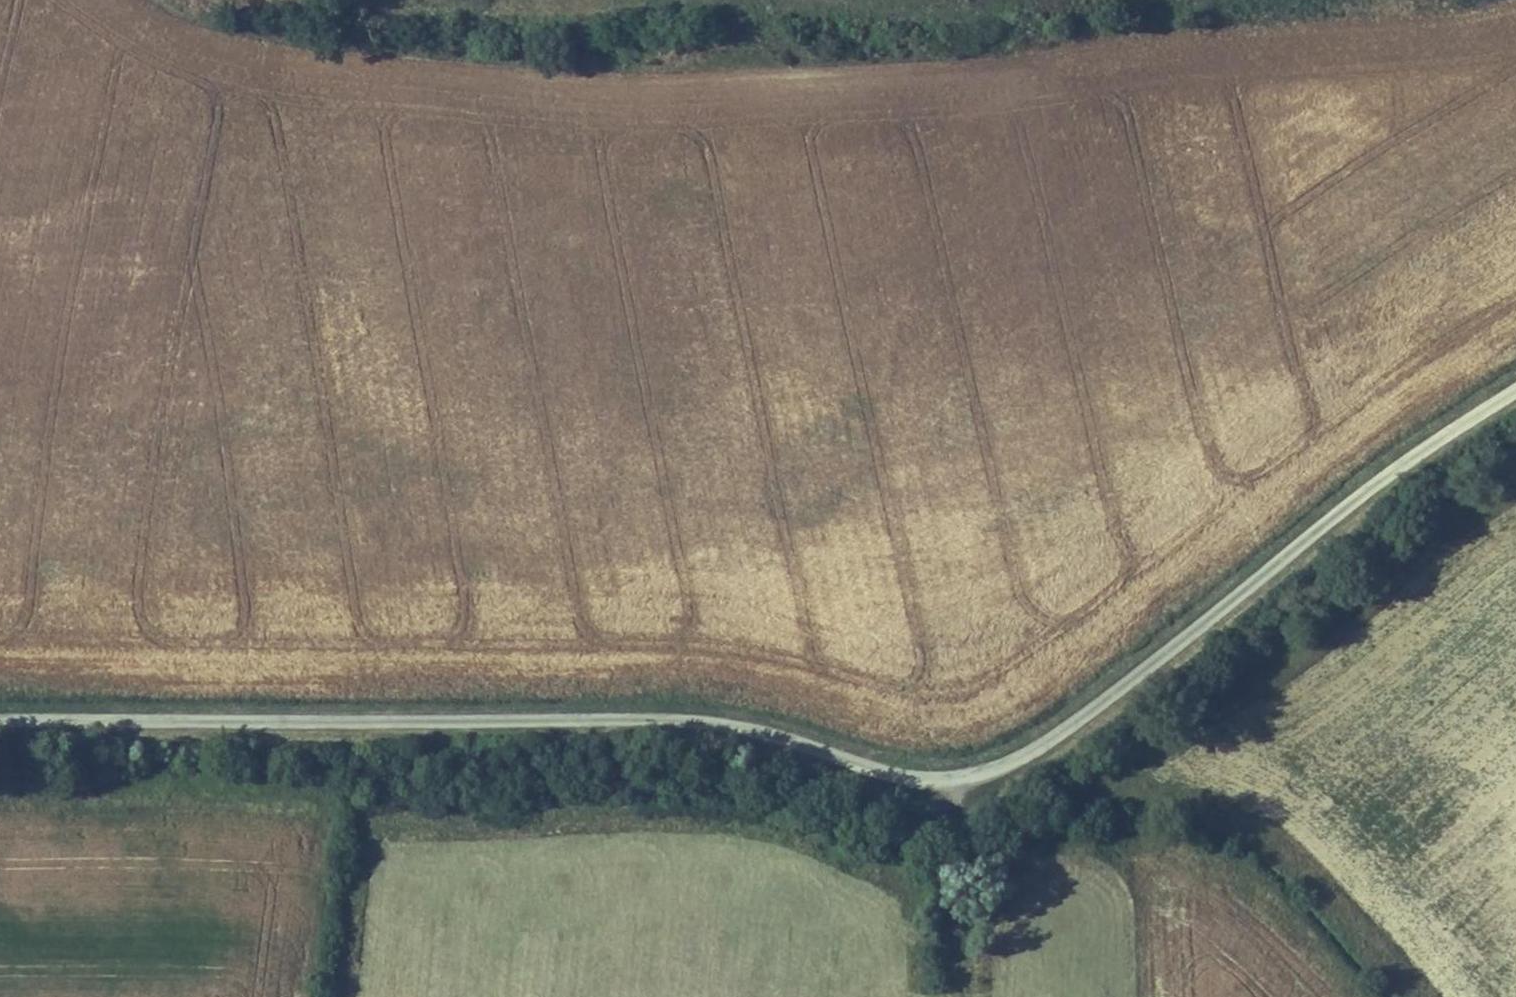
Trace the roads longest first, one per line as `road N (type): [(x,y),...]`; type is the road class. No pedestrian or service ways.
road 1 (unclassified): [(0,721),(652,718),(749,729),(892,776),(948,783),(1030,754),(1340,508),(1515,390)]
road 2 (track): [(948,783),(955,996)]

